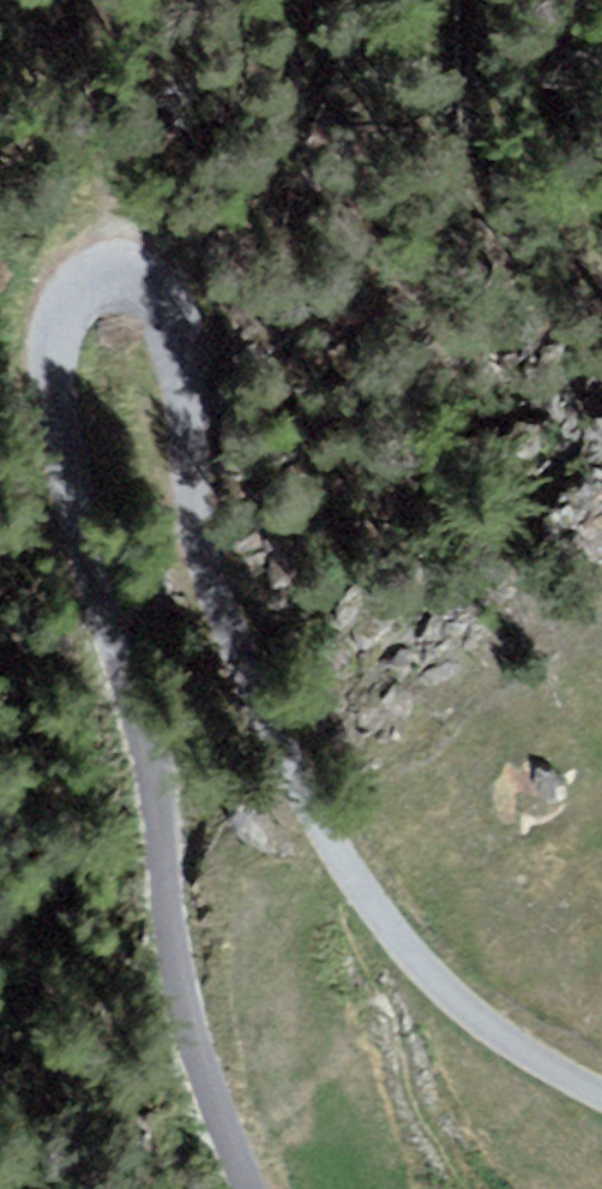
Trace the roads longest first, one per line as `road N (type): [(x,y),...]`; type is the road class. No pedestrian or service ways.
road 1 (track): [(264,1188),(201,1027),(162,777),(91,543),(60,346),(89,281),(143,267)]
road 2 (track): [(143,267),(202,336),(199,534),(308,809),(365,898)]
road 3 (track): [(365,898),(457,1016),(601,1098)]

